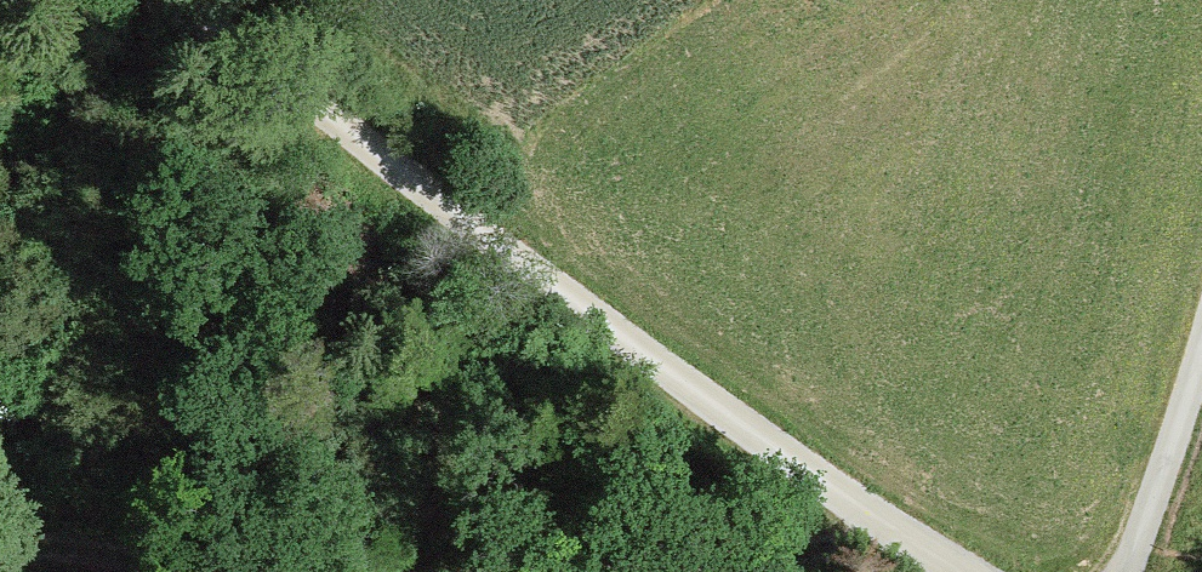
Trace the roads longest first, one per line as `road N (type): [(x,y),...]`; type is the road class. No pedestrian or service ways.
road 1 (track): [(179,0),(656,364),(952,571)]
road 2 (track): [(928,558),(661,571)]
road 3 (track): [(1124,571),(1201,322)]
road 4 (track): [(221,571),(136,543),(0,547)]

